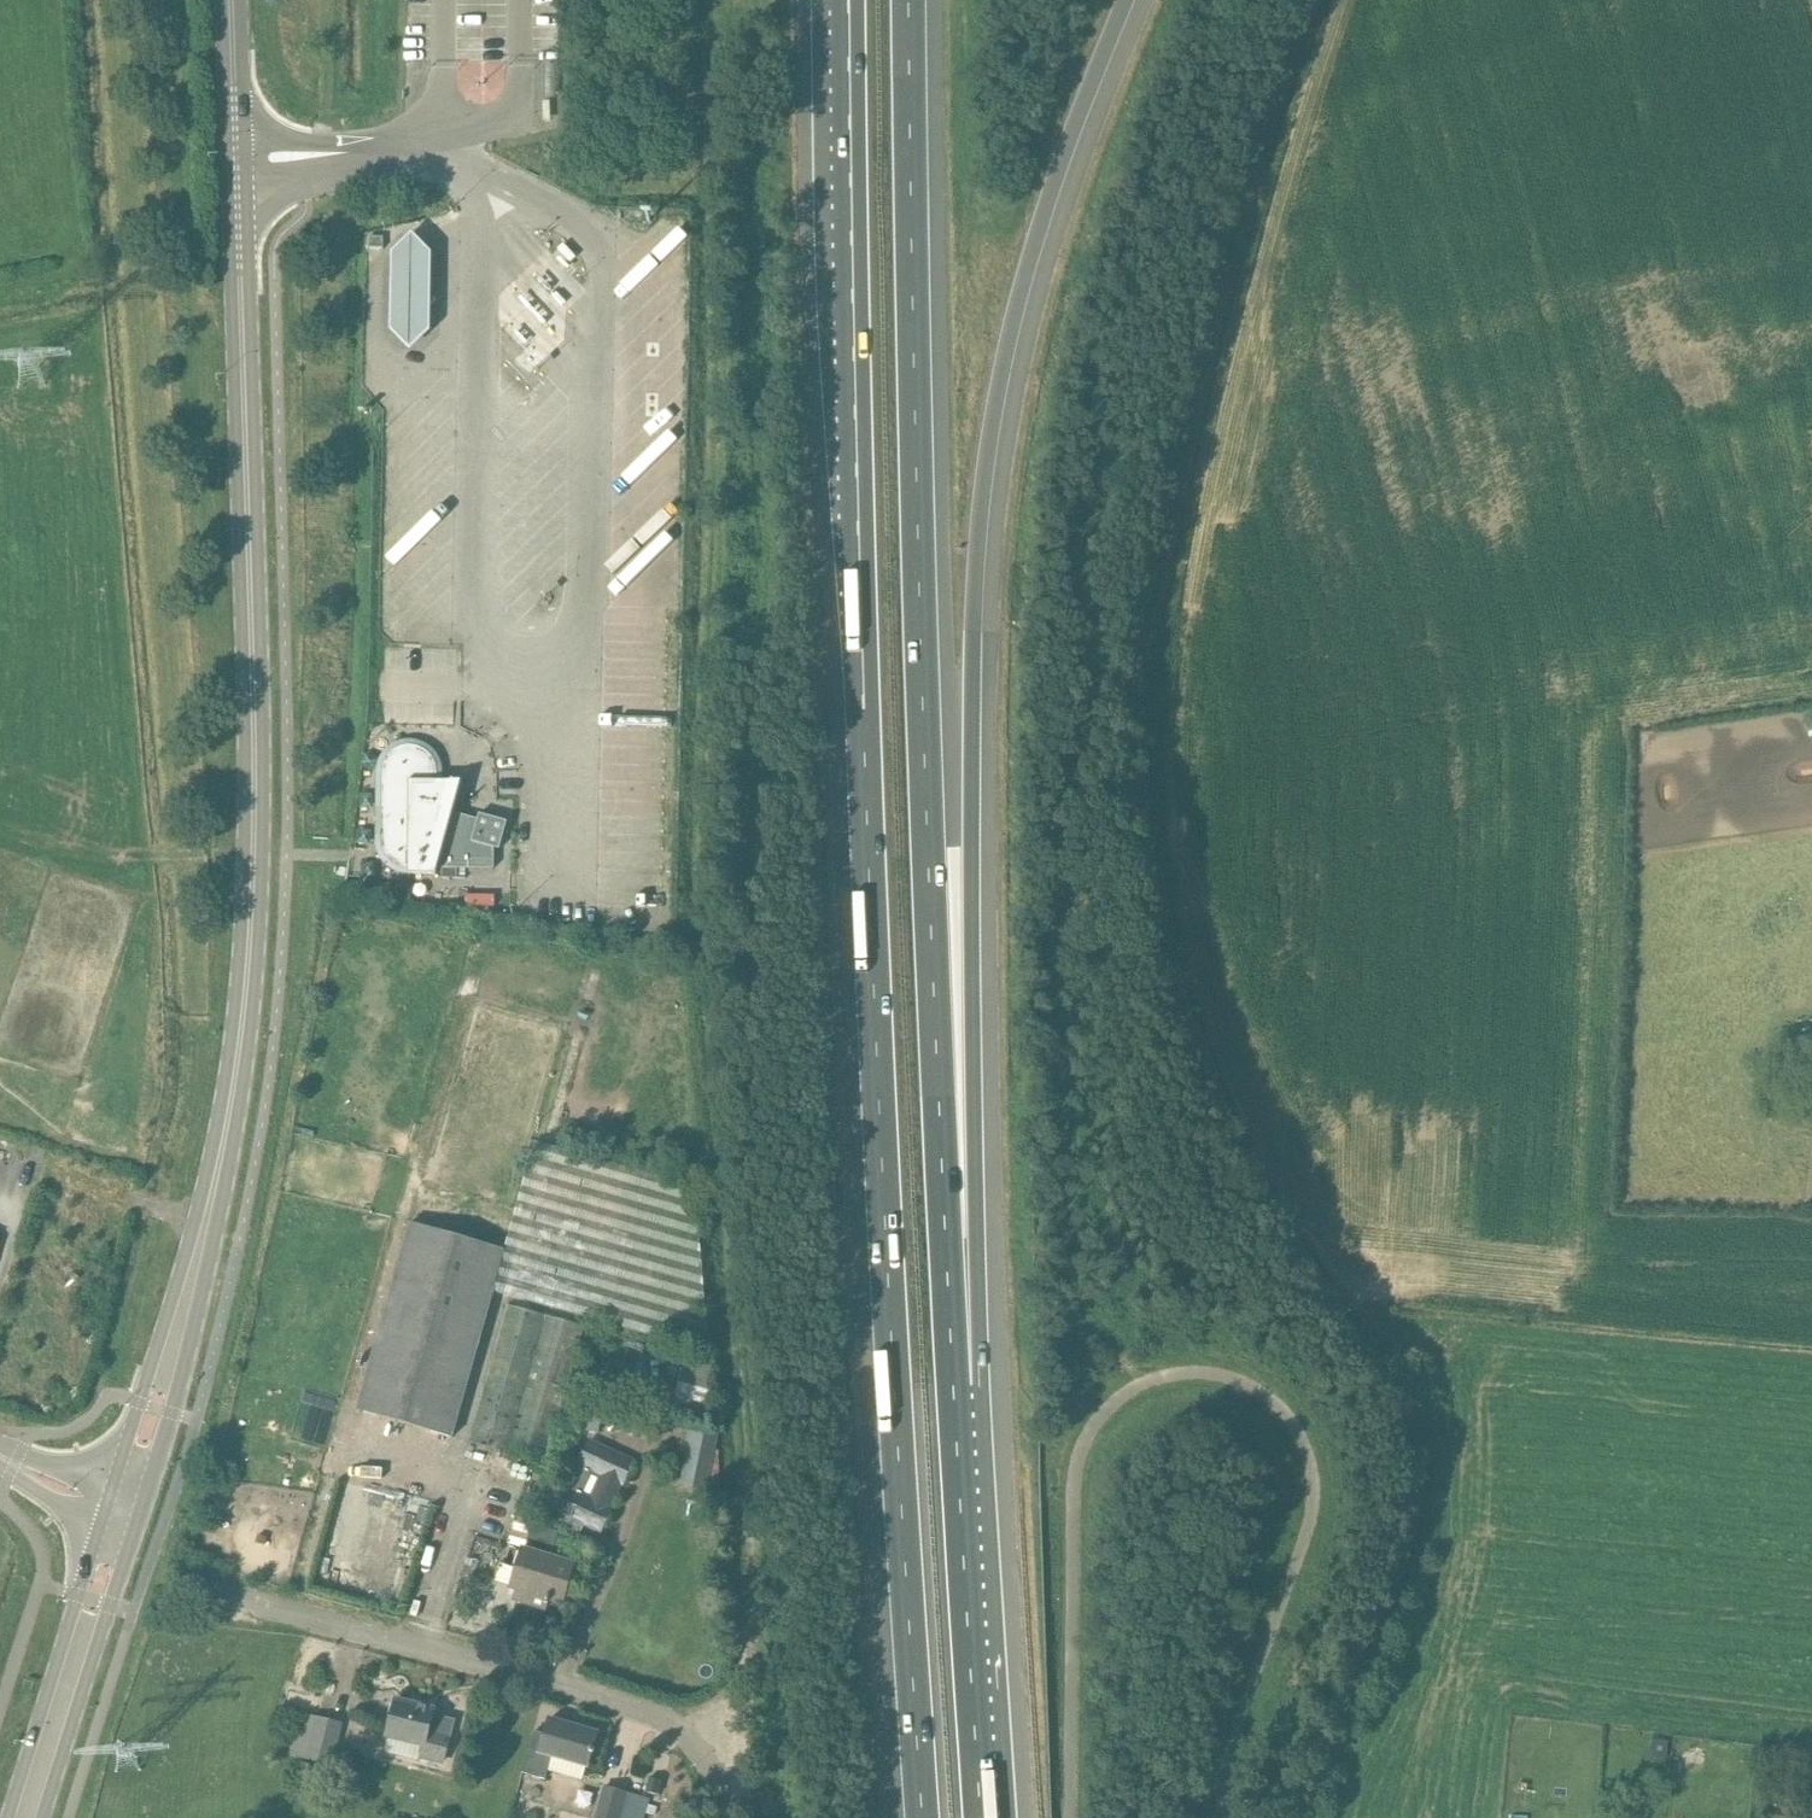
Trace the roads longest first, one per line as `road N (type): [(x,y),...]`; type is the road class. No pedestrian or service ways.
road 1 (motorway): [(849,0),(873,976),(924,1817)]
road 2 (secondary): [(120,1516),(218,1180),(248,966),(254,711),(232,0)]
road 3 (motorway): [(954,1394),(978,1205),(973,658),(987,471),(1030,277),(1130,0)]
road 4 (motorway): [(954,1394),(923,614),(912,0)]
road 5 (unclassified): [(715,1817),(690,1747),(668,1722),(635,1707),(258,1606)]
road 6 (motorway): [(986,1817),(954,1394)]
road 7 (secondary): [(25,1817),(120,1516)]
road 8 (tertiary): [(120,1516),(0,1455)]

